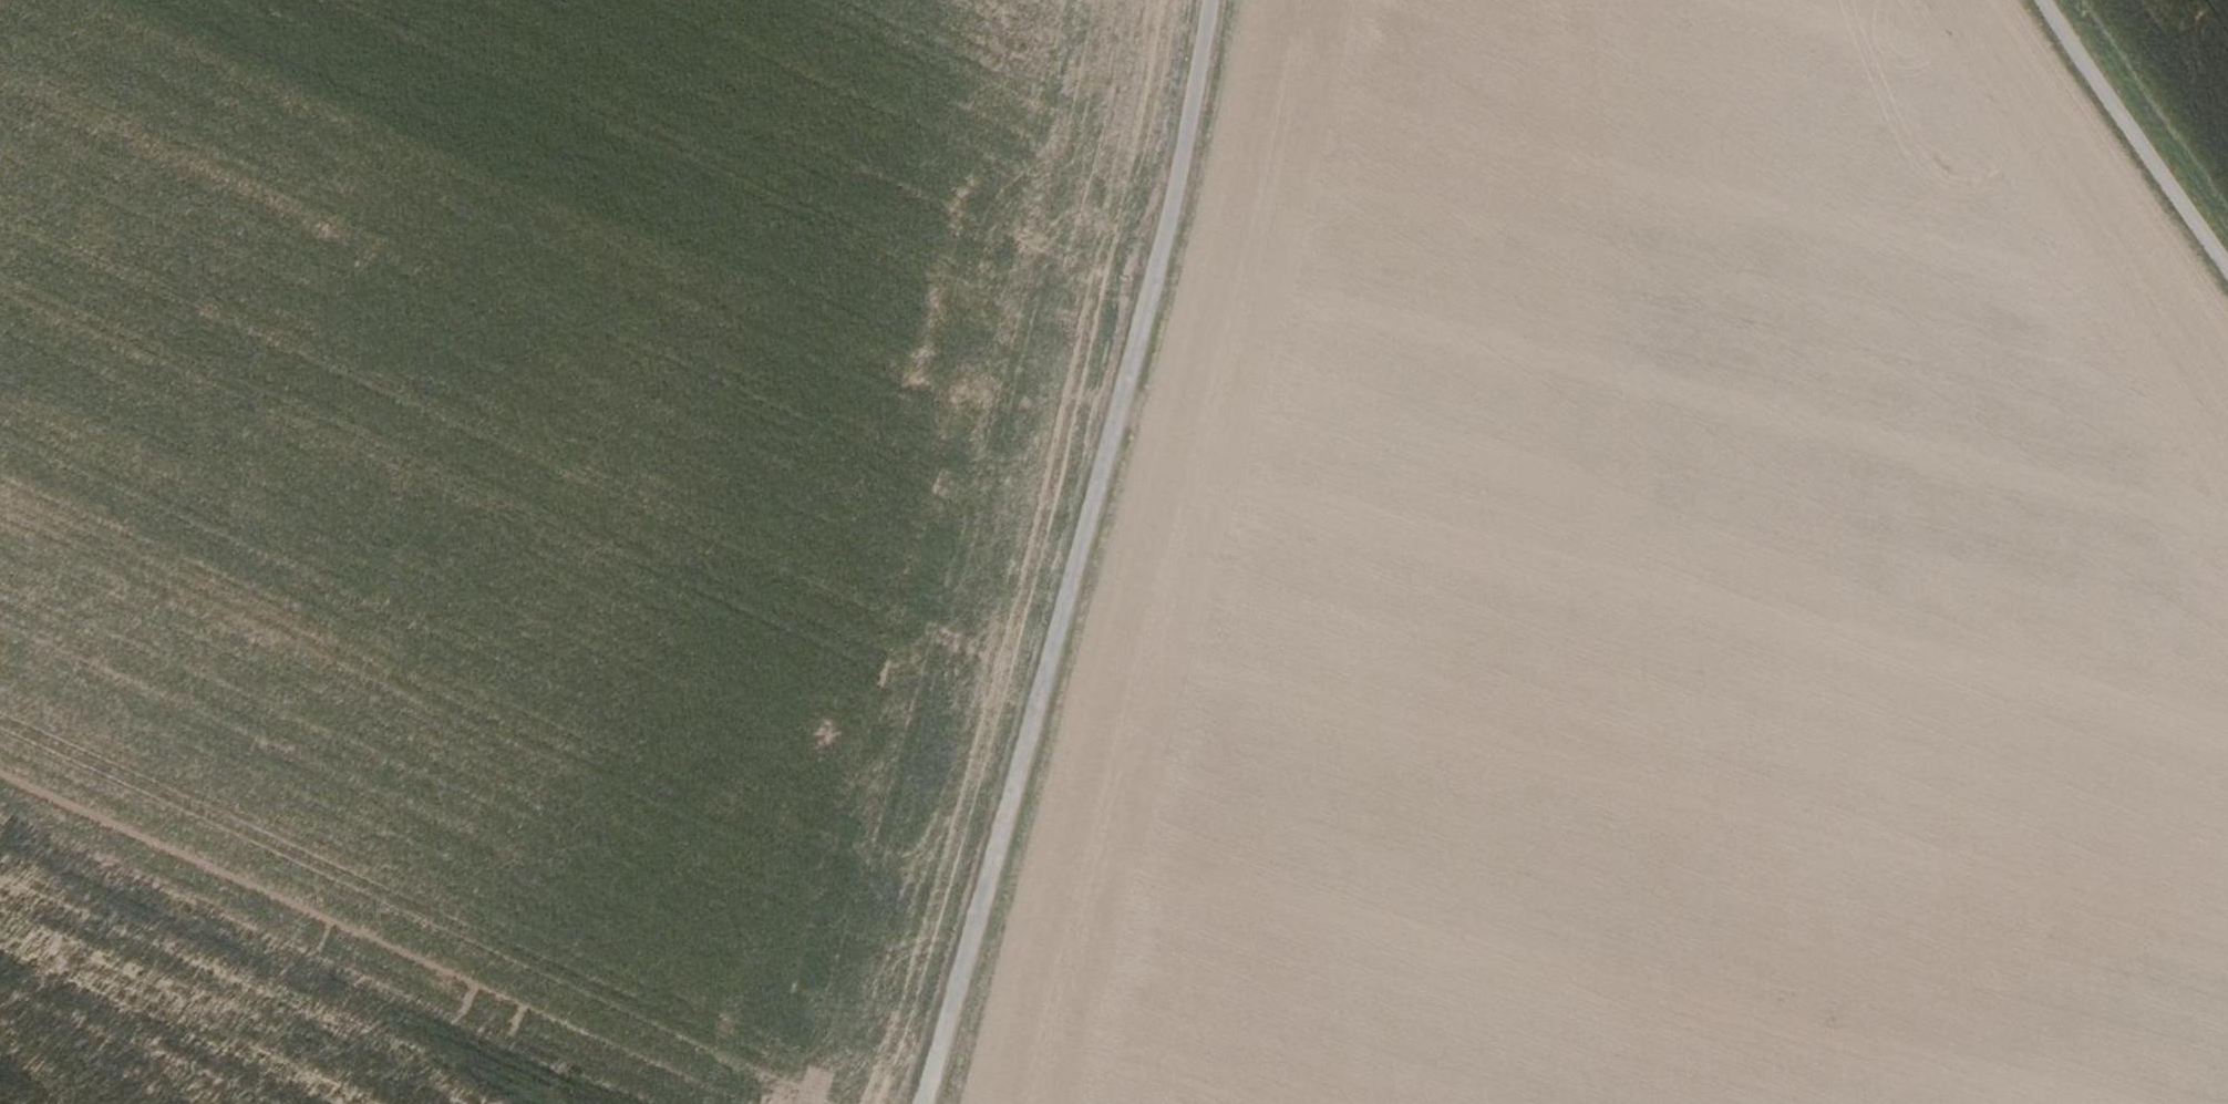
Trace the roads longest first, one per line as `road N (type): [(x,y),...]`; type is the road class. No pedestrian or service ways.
road 1 (track): [(926,1103),(1124,391),(1216,0)]
road 2 (track): [(2039,0),(2227,282)]

